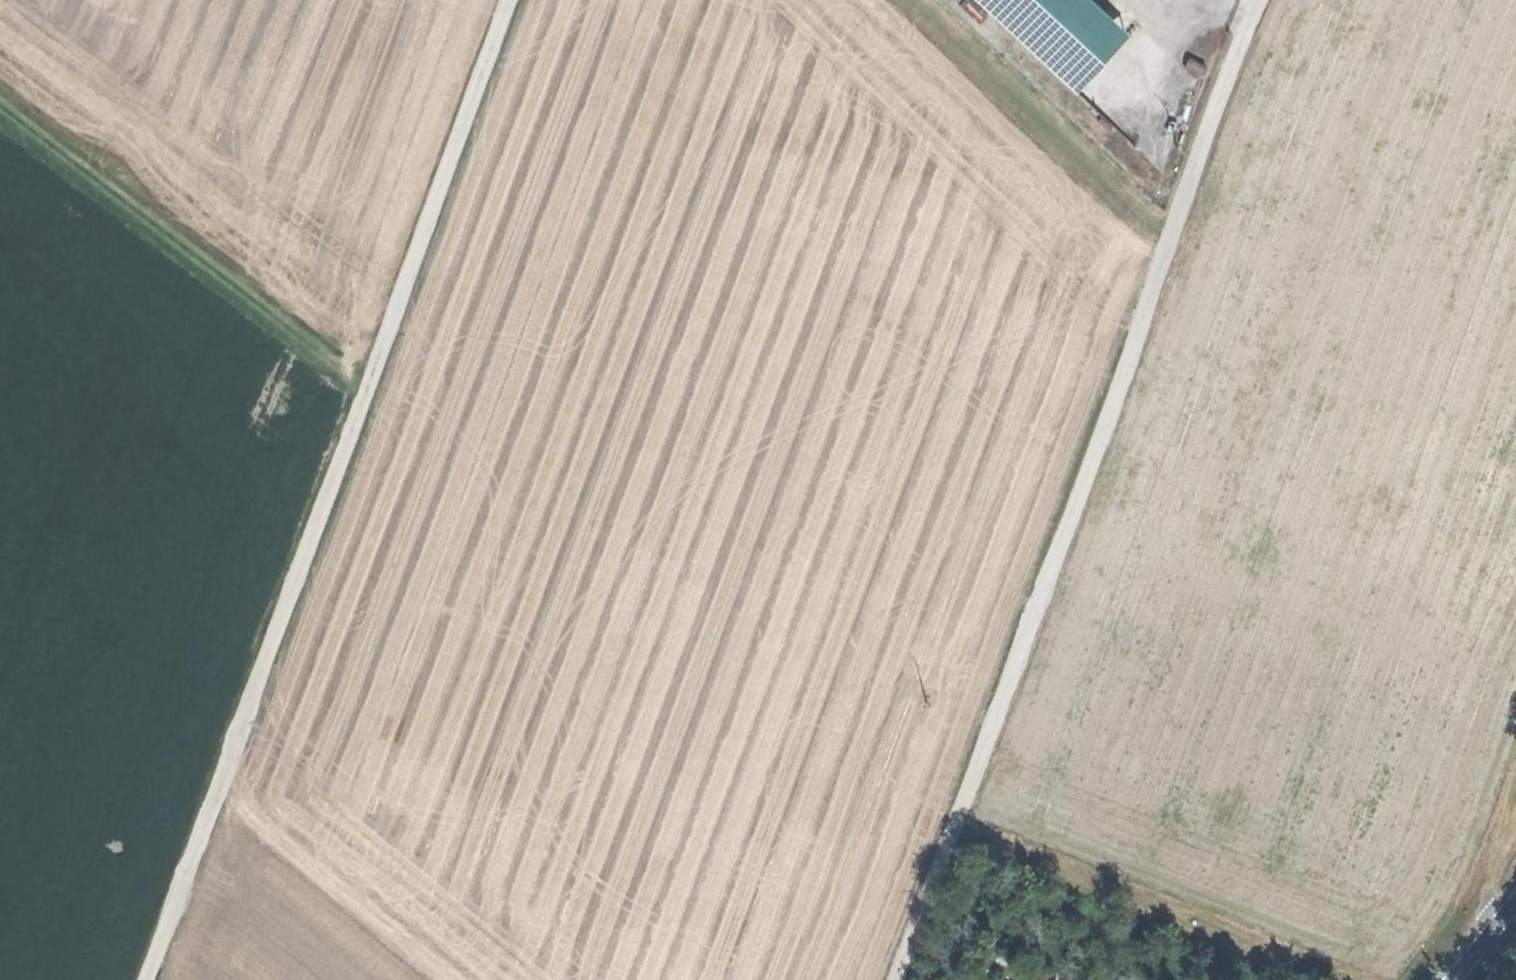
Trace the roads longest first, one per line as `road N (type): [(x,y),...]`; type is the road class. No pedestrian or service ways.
road 1 (unclassified): [(1265,0),(898,979)]
road 2 (track): [(148,979),(509,0)]
road 3 (track): [(362,403),(0,122)]

